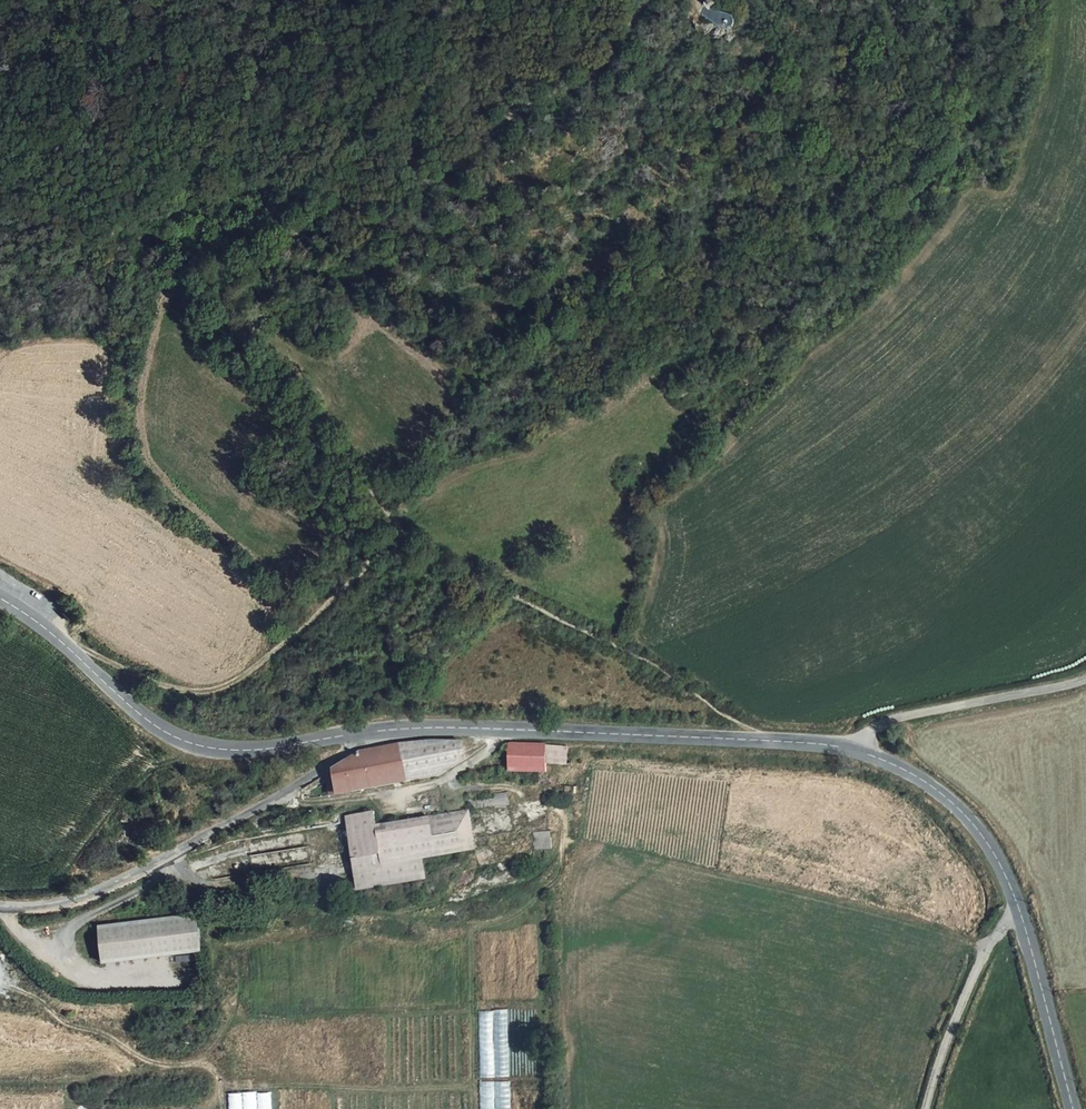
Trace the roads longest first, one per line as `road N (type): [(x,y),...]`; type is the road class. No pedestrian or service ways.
road 1 (track): [(338,200),(406,270),(487,306),(545,296),(631,230),(601,213),(526,232),(513,214),(505,165),(481,139)]
road 2 (tertiary): [(857,751),(422,730),(360,736)]
road 3 (track): [(471,1108),(472,928),(525,911),(555,881),(564,864),(564,814),(533,806),(518,789),(459,788),(448,777)]
road 4 (tertiary): [(1074,1108),(1020,912),(990,848),(929,785),(857,751)]
road 5 (track): [(338,200),(226,292),(399,526)]
road 6 (tertiary): [(360,736),(248,753),(175,740),(0,601)]
road 7 (unclassified): [(360,736),(290,790),(176,855),(61,904),(0,906)]
road 8 (track): [(399,526),(357,577),(236,685),(210,694),(175,689),(91,653),(71,653)]
road 9 (track): [(647,0),(577,84),(535,94),(407,191),(338,200)]
road 10 (track): [(0,1083),(65,1083),(200,1062),(238,1003),(241,952)]
road 11 (track): [(200,1062),(225,1087),(471,1086)]
road 12 (unclassified): [(1085,679),(884,721),(857,751)]
road 13 (track): [(290,790),(307,802),(437,784),(493,746),(497,732)]
road 14 (track): [(159,1065),(109,1035),(64,1023),(41,1000),(0,984)]

